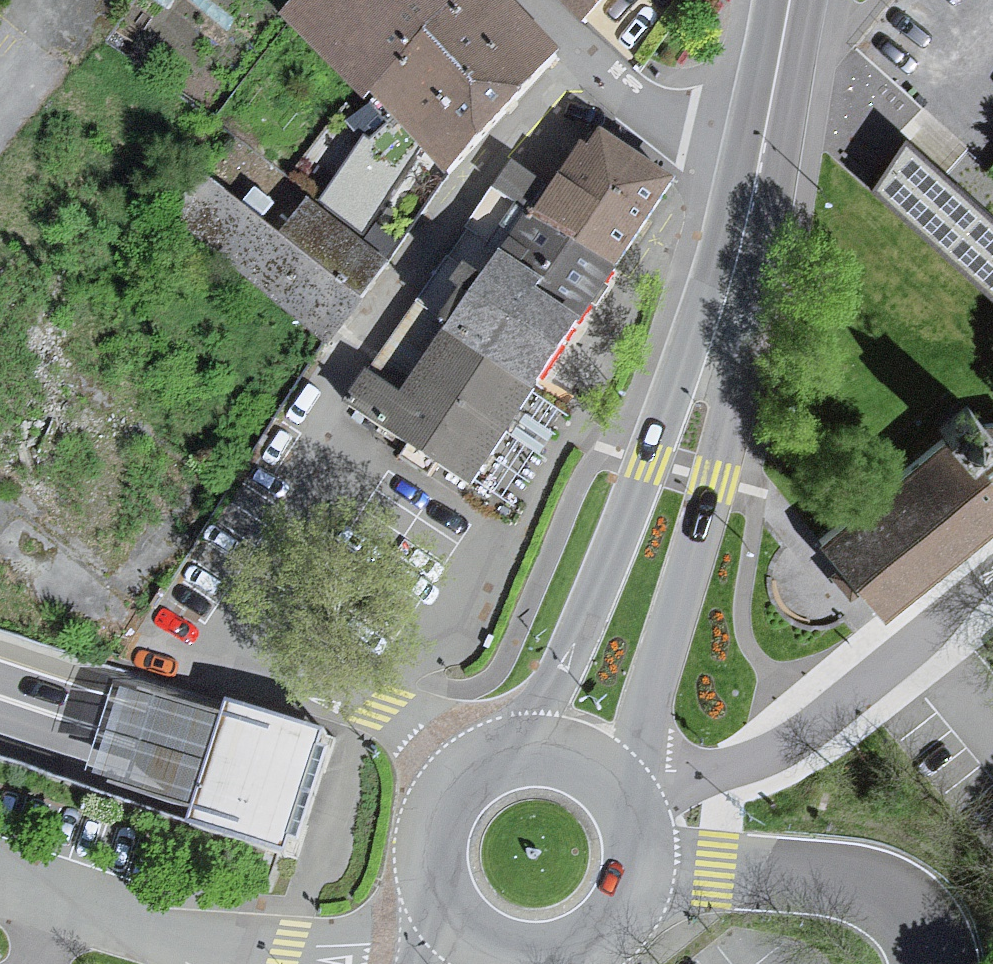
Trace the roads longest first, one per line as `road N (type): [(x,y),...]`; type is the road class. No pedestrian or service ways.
road 1 (trunk): [(992,961),(207,767),(0,697)]
road 2 (tertiary): [(614,793),(711,480),(739,346),(746,216)]
road 3 (tertiary): [(746,216),(635,459),(520,751)]
road 4 (residential): [(626,815),(678,783),(757,758),(813,727),(992,572)]
road 5 (tertiary): [(631,873),(798,872),(877,885),(917,912),(931,963)]
road 6 (unclassified): [(429,868),(393,915),(351,935),(202,942),(228,963)]
road 7 (residential): [(541,0),(707,161),(753,174)]
road 8 (tertiary): [(783,0),(753,174)]
road 9 (tertiary): [(520,751),(475,767),(446,794),(429,837),(429,868)]
road 10 (tertiary): [(436,893),(464,932),(492,948),(539,955),(570,948)]

